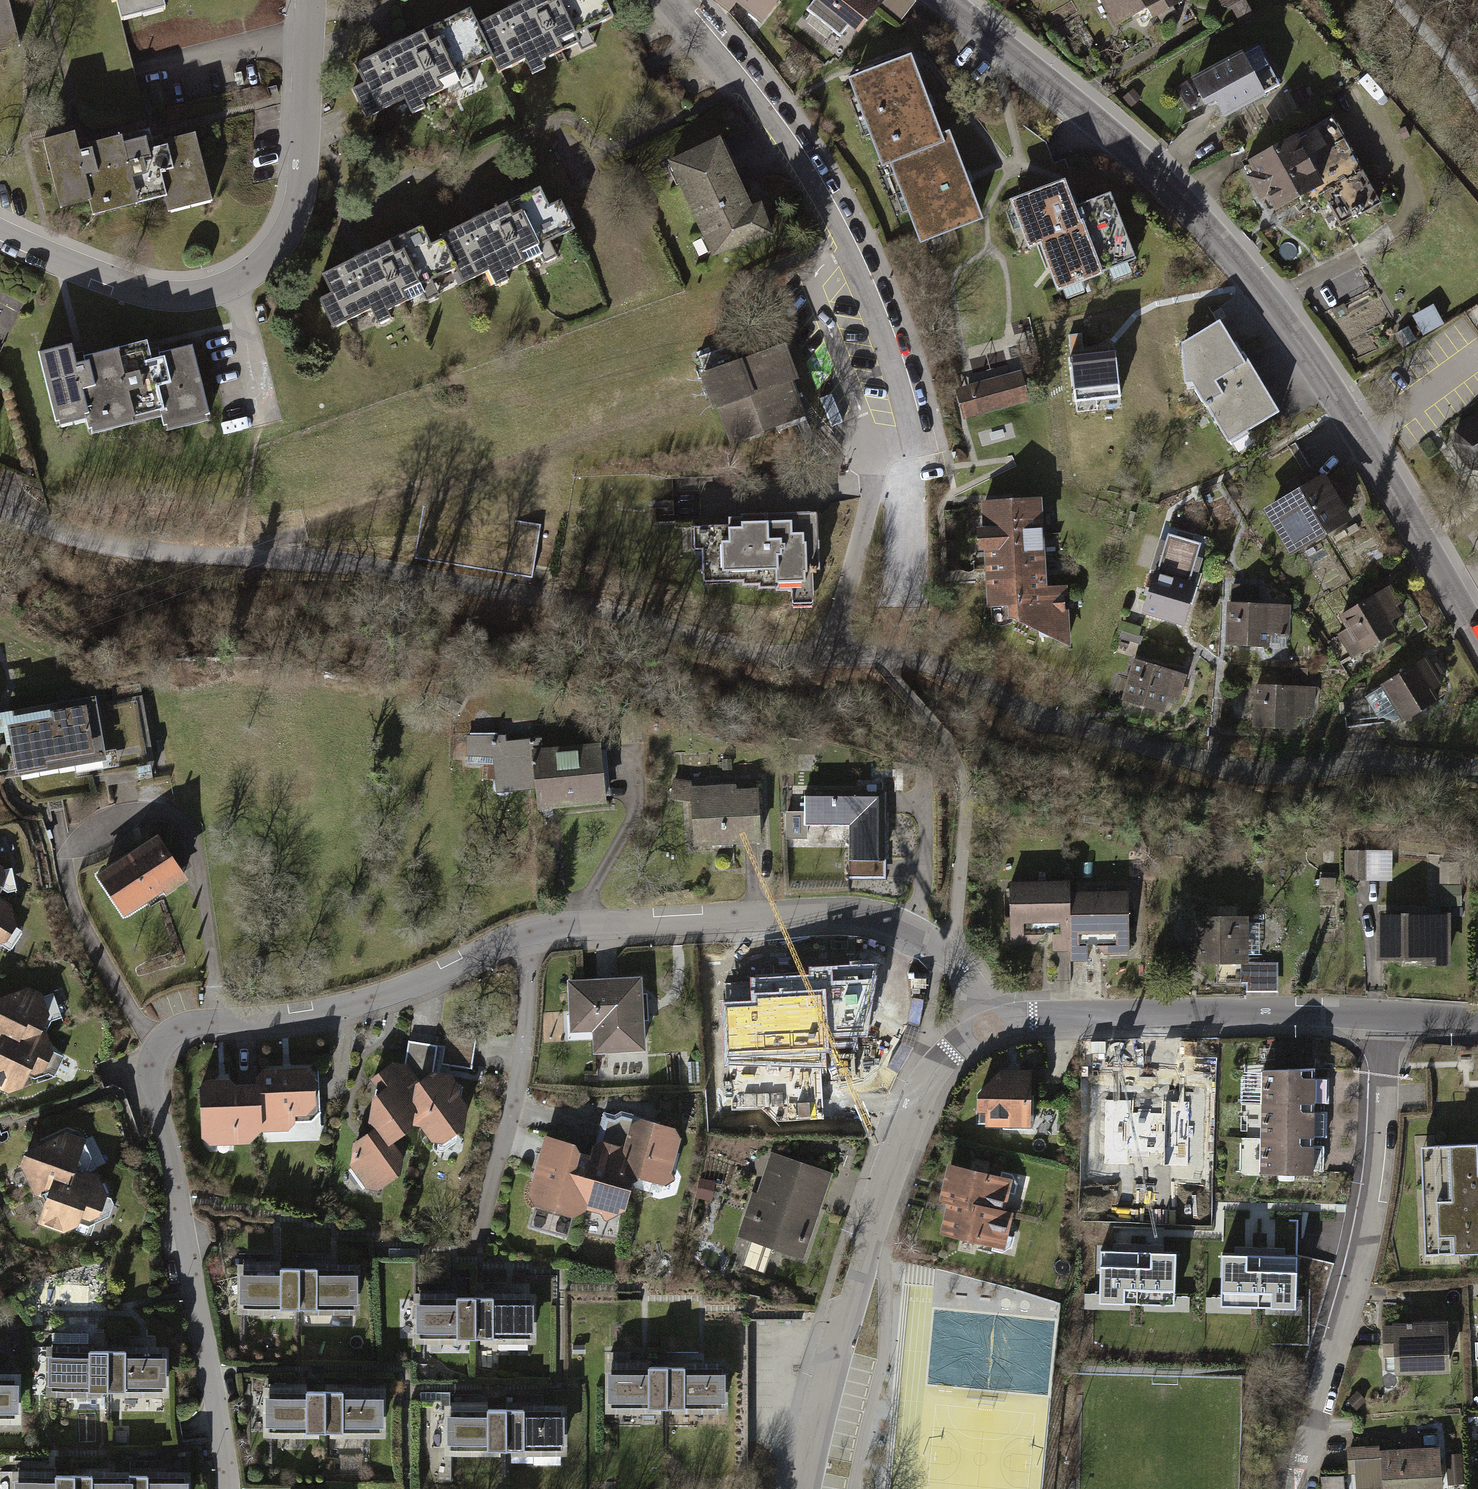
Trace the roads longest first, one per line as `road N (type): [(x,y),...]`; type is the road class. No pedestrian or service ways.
road 1 (track): [(1477,775),(1375,761),(1247,768),(1039,712),(945,672),(729,646),(599,607),(392,571),(129,552),(69,539),(0,509)]
road 2 (residential): [(228,1488),(159,1108),(165,1054),(178,1037),(359,1009),(531,934),(845,912),(906,927),(939,947),(967,976),(993,1027)]
road 3 (residential): [(1477,643),(1302,340),(1118,138),(943,0)]
road 4 (residential): [(309,0),(298,185),(286,234),(238,284),(208,295),(157,295),(0,232)]
road 5 (residential): [(902,486),(911,446),(905,407),(842,240),(800,161),(670,0)]
road 6 (residential): [(801,1488),(829,1369),(911,1116),(933,1075),(993,1027)]
road 7 (residential): [(1304,1488),(1370,1222),(1384,1016)]
road 8 (residential): [(993,1027),(1031,1016),(1384,1016)]
road 9 (track): [(939,947),(955,926),(969,793),(922,707),(873,661)]

